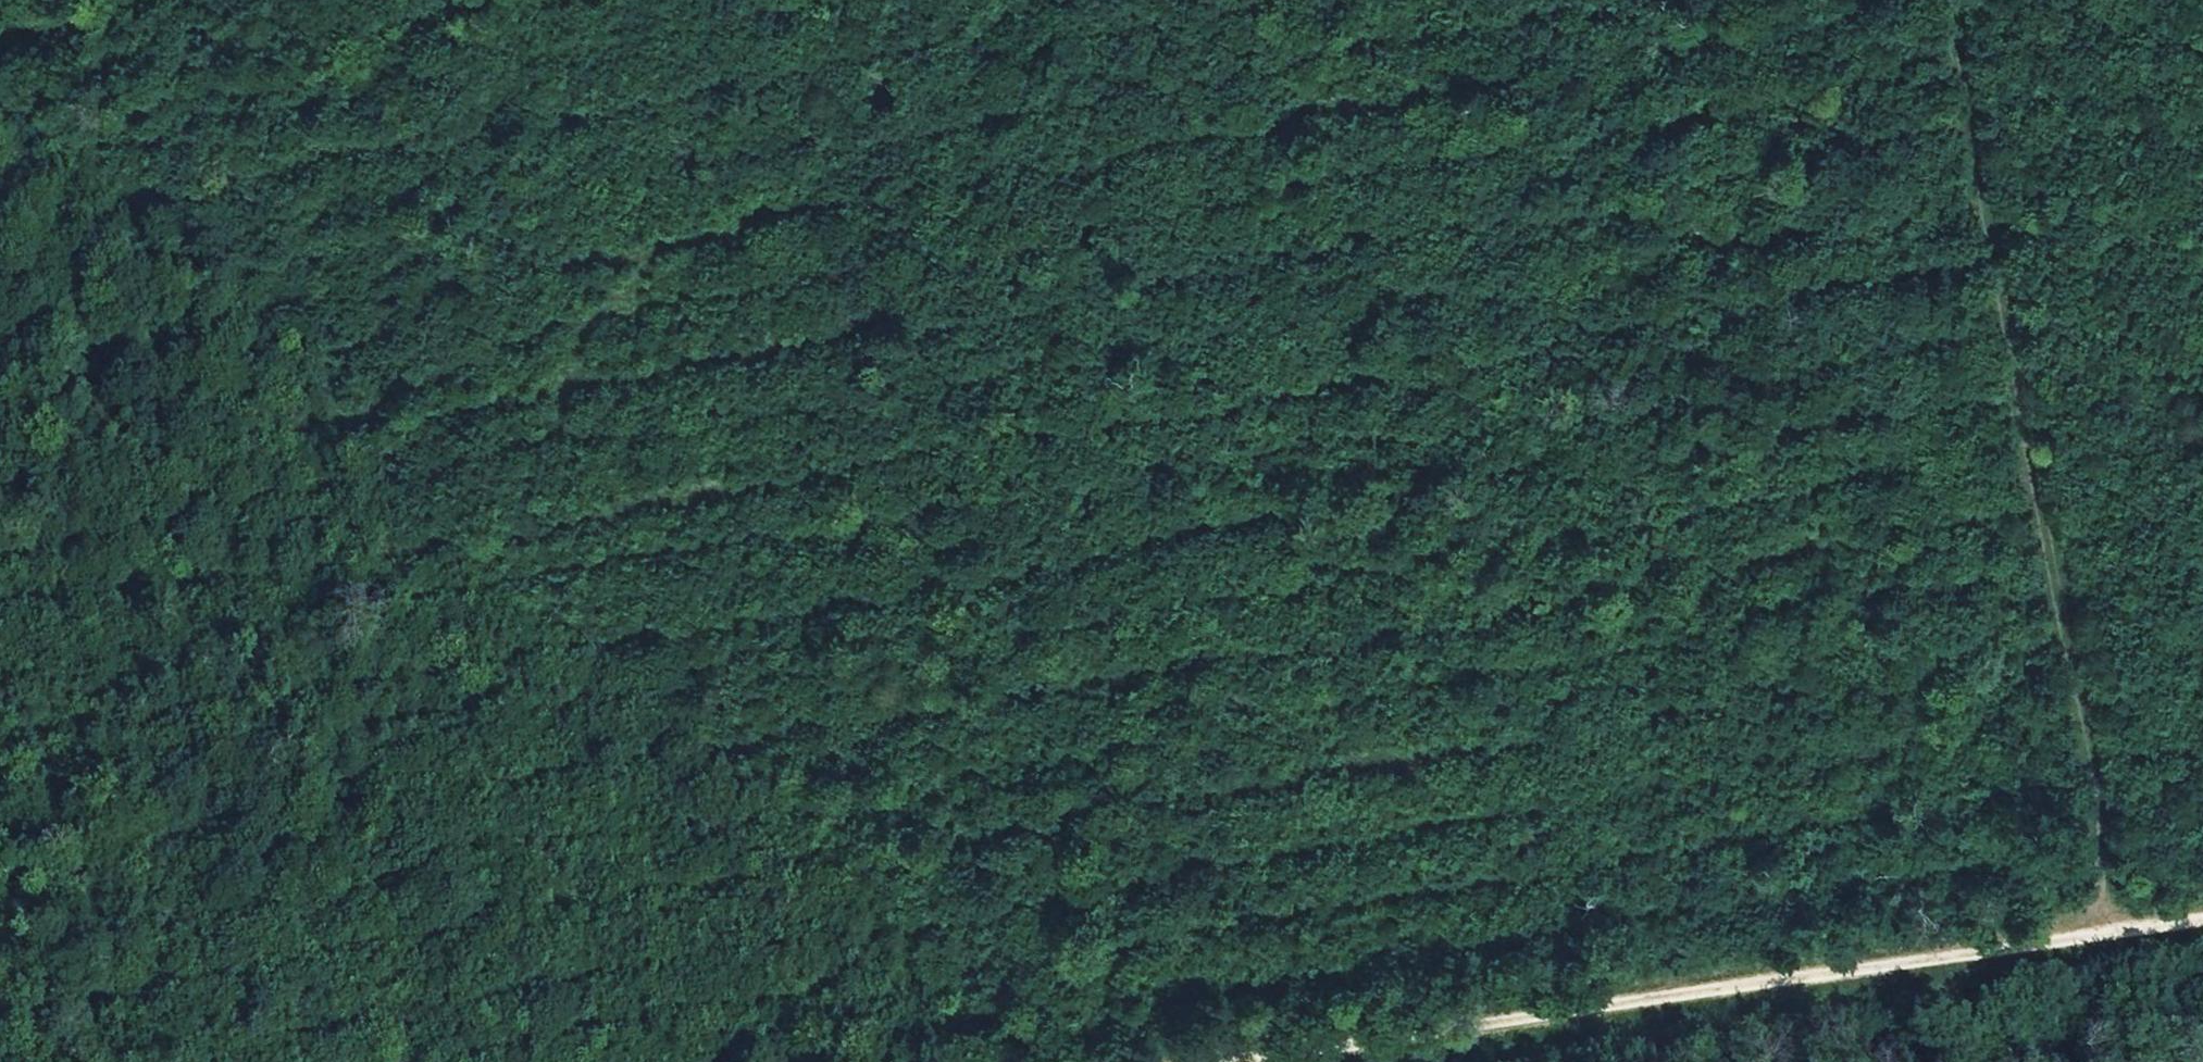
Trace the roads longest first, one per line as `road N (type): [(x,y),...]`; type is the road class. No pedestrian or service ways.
road 1 (track): [(2202,921),(1340,1061)]

